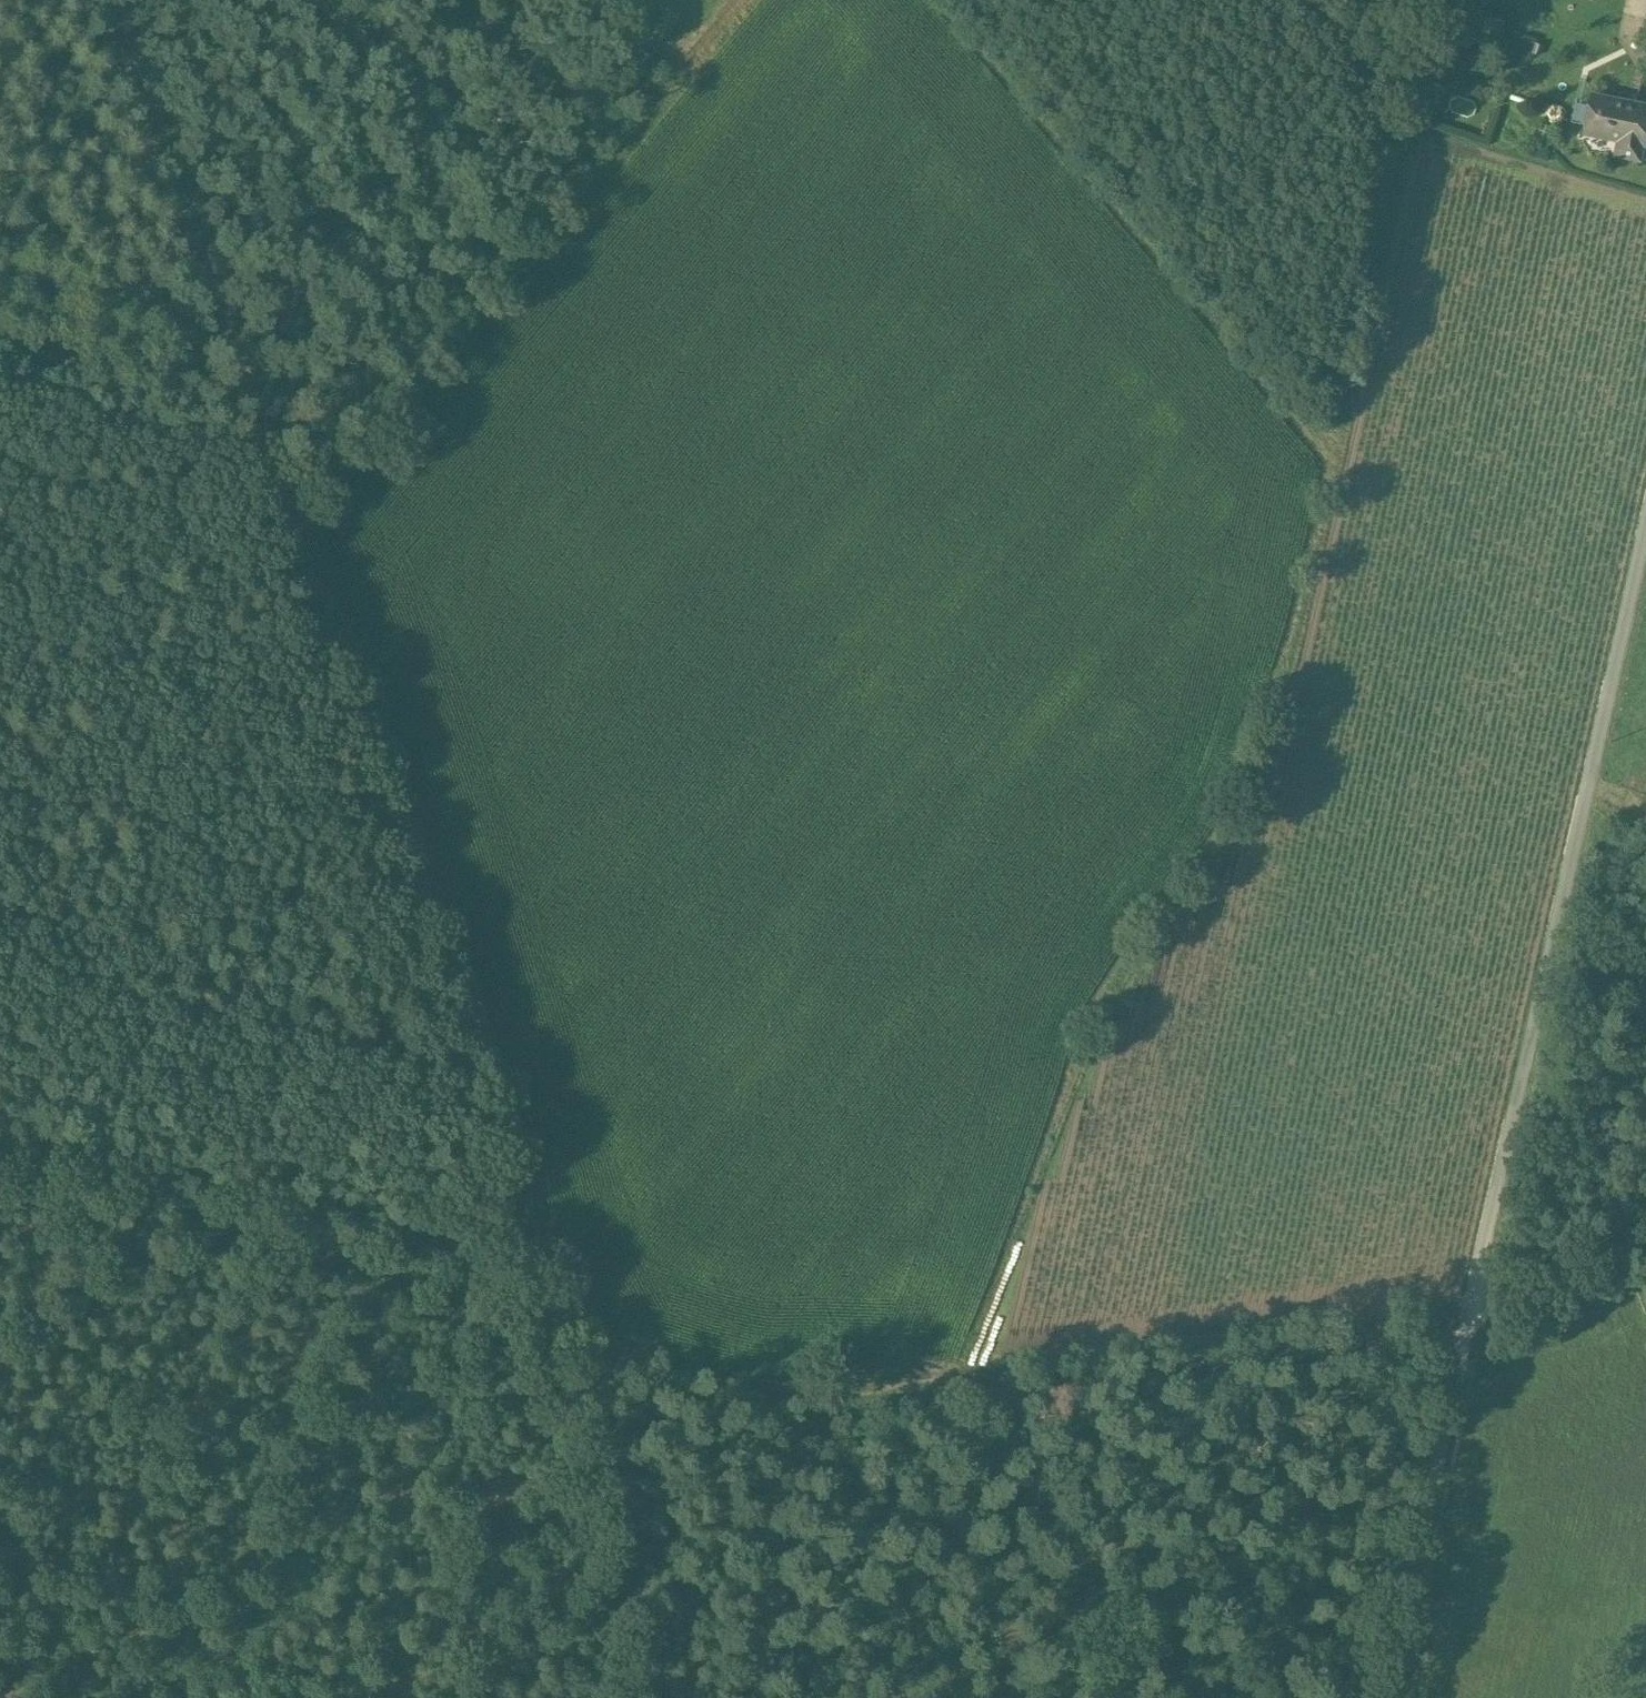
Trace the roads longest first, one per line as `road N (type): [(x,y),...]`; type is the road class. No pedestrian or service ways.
road 1 (unclassified): [(1472,1316),(1645,536)]
road 2 (unclassified): [(1385,1697),(1472,1316)]
road 3 (unclassified): [(1645,1243),(1546,1292),(1472,1316)]

